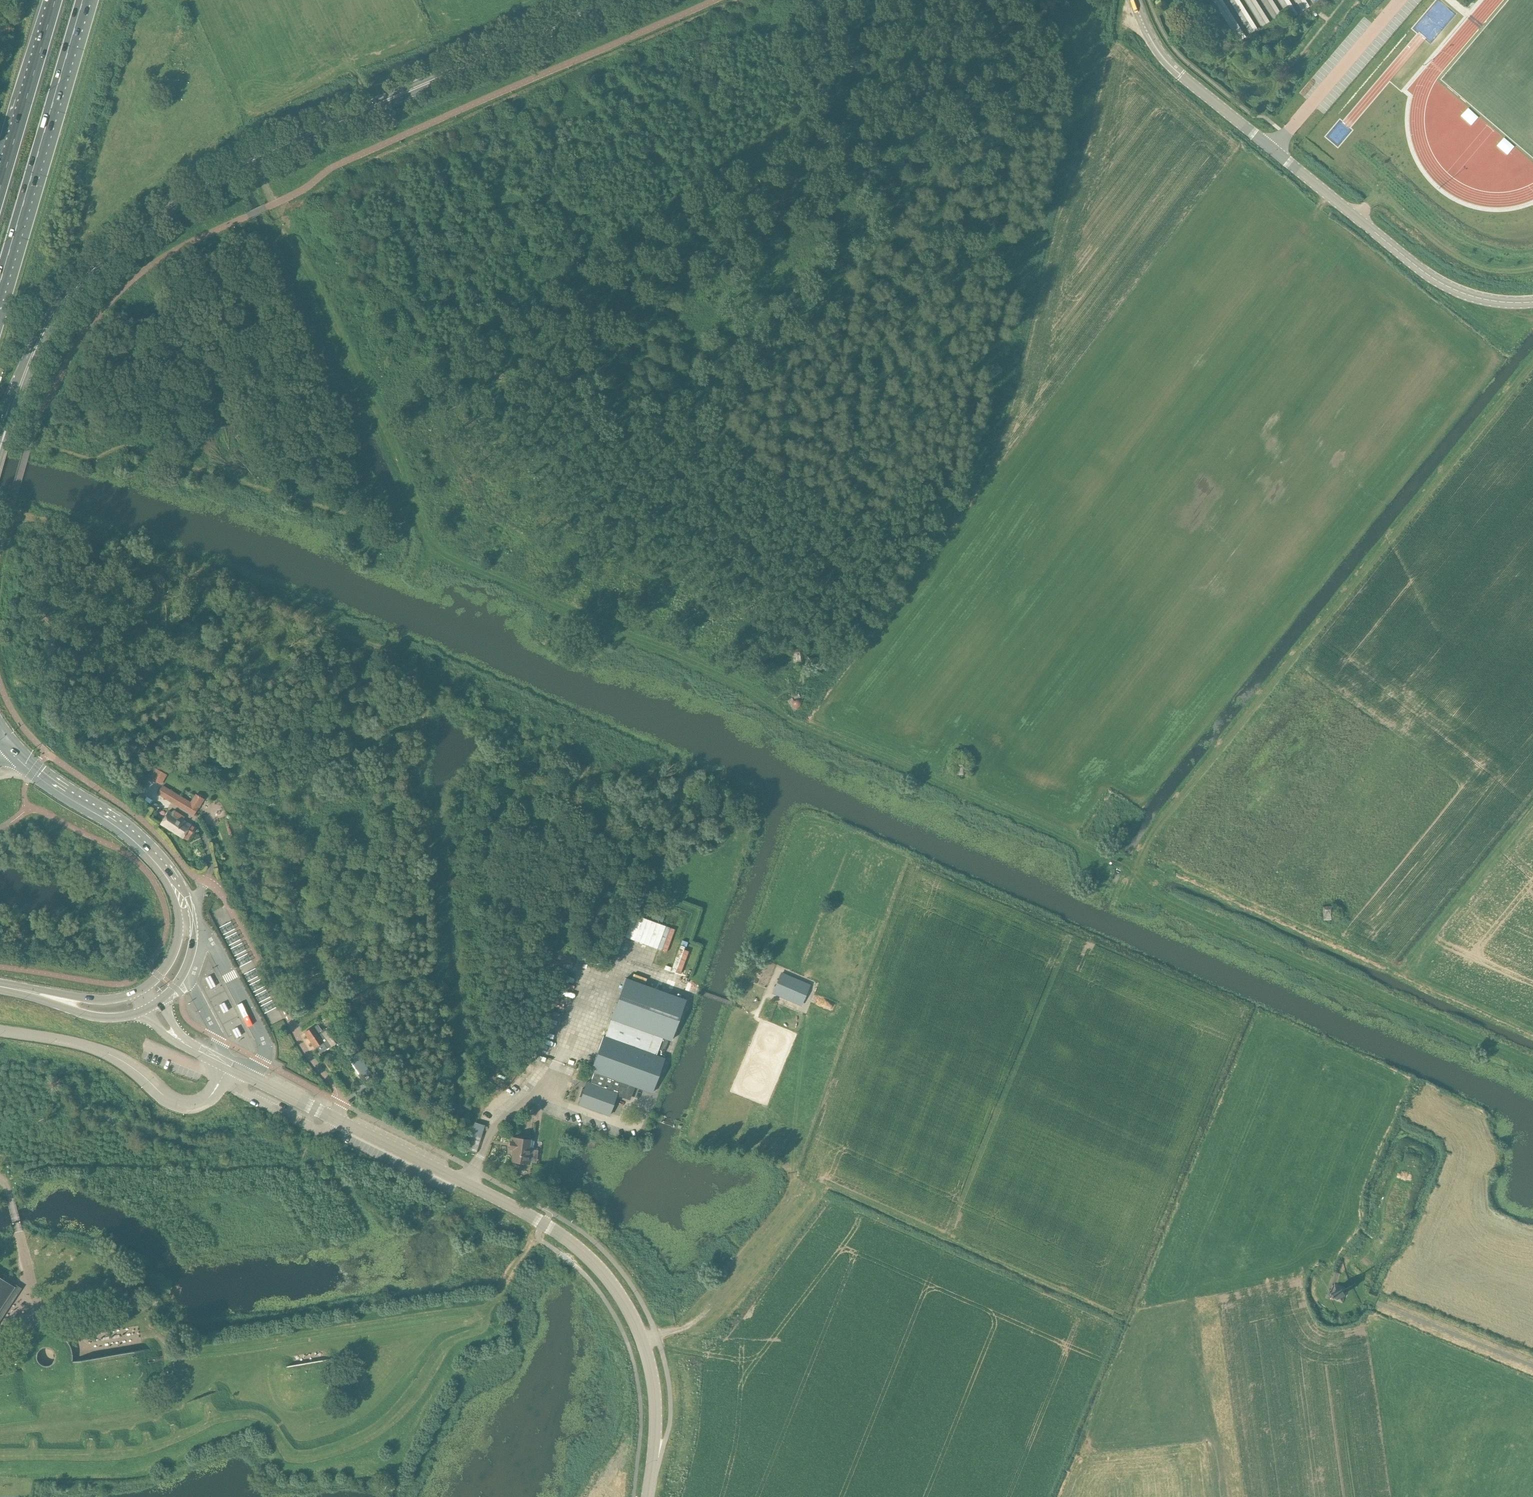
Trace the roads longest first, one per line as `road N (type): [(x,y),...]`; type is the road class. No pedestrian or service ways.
road 1 (tertiary): [(0,445),(26,368),(58,310),(111,252),(178,203),(244,163),(621,0)]
road 2 (tertiary): [(647,1496),(658,1418),(654,1387),(637,1325),(607,1277),(519,1210),(228,1065)]
road 3 (track): [(1532,359),(1157,826),(1135,868)]
road 4 (tertiary): [(1532,303),(1495,304),(1434,282),(1171,65),(1135,0)]
road 5 (motorway): [(0,282),(83,0)]
road 6 (unclassified): [(0,1032),(114,1057),(175,1104),(208,1098),(228,1065)]
road 7 (motorway): [(55,0),(0,189)]
road 8 (secondary): [(155,860),(9,747)]
road 9 (secondary): [(153,1007),(184,972),(193,928),(185,894),(155,860)]
road 10 (unclassified): [(1532,1366),(1375,1303)]
road 11 (secondary): [(155,860),(177,937),(167,965),(142,990)]
road 12 (secondary): [(14,988),(94,1017),(153,1007)]
road 13 (secondary): [(142,990),(108,1001),(14,988)]

